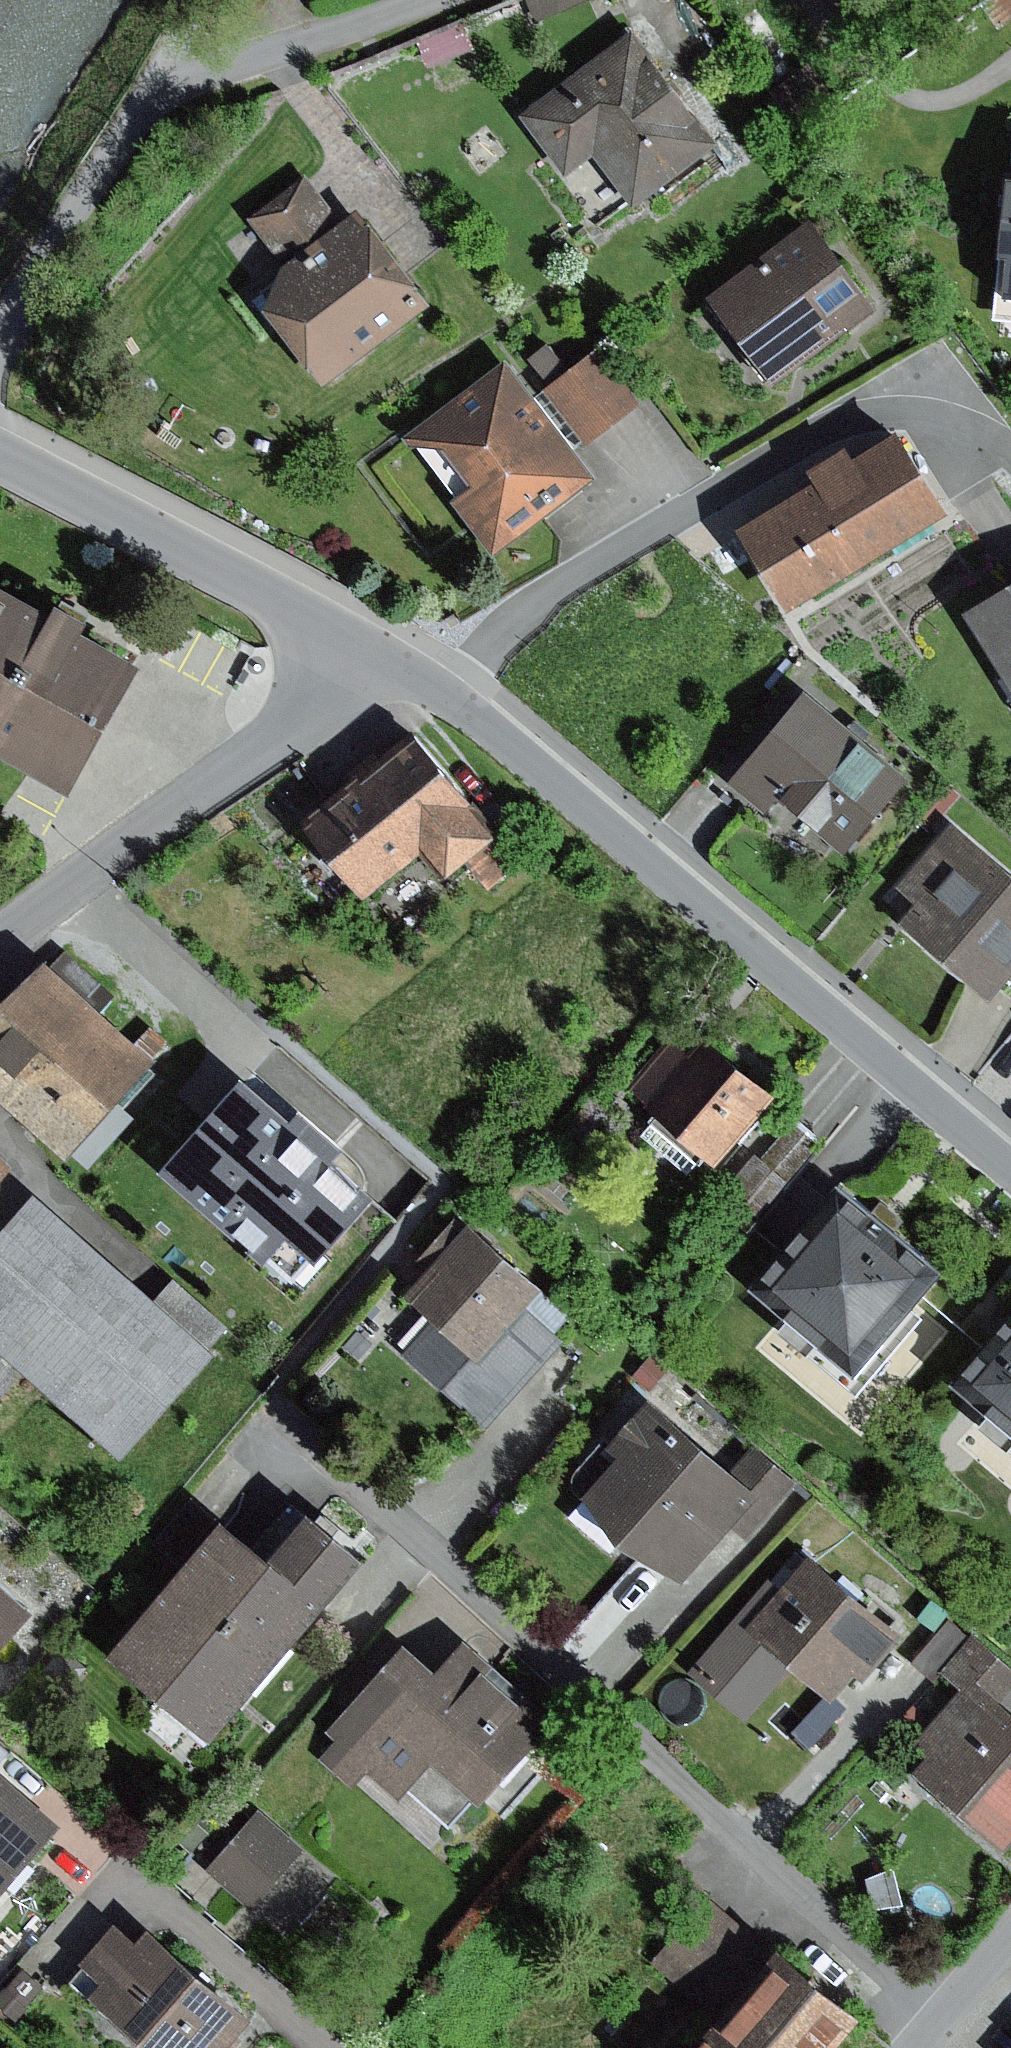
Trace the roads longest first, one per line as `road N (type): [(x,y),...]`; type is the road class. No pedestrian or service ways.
road 1 (residential): [(446,694),(849,1014),(1010,1154)]
road 2 (residential): [(1010,453),(951,417),(857,415),(533,601),(446,694)]
road 3 (residential): [(0,338),(136,107),(425,0)]
road 4 (residential): [(368,645),(332,699),(0,939)]
road 5 (residential): [(0,456),(368,645)]
road 6 (residential): [(1010,1939),(915,2047)]

